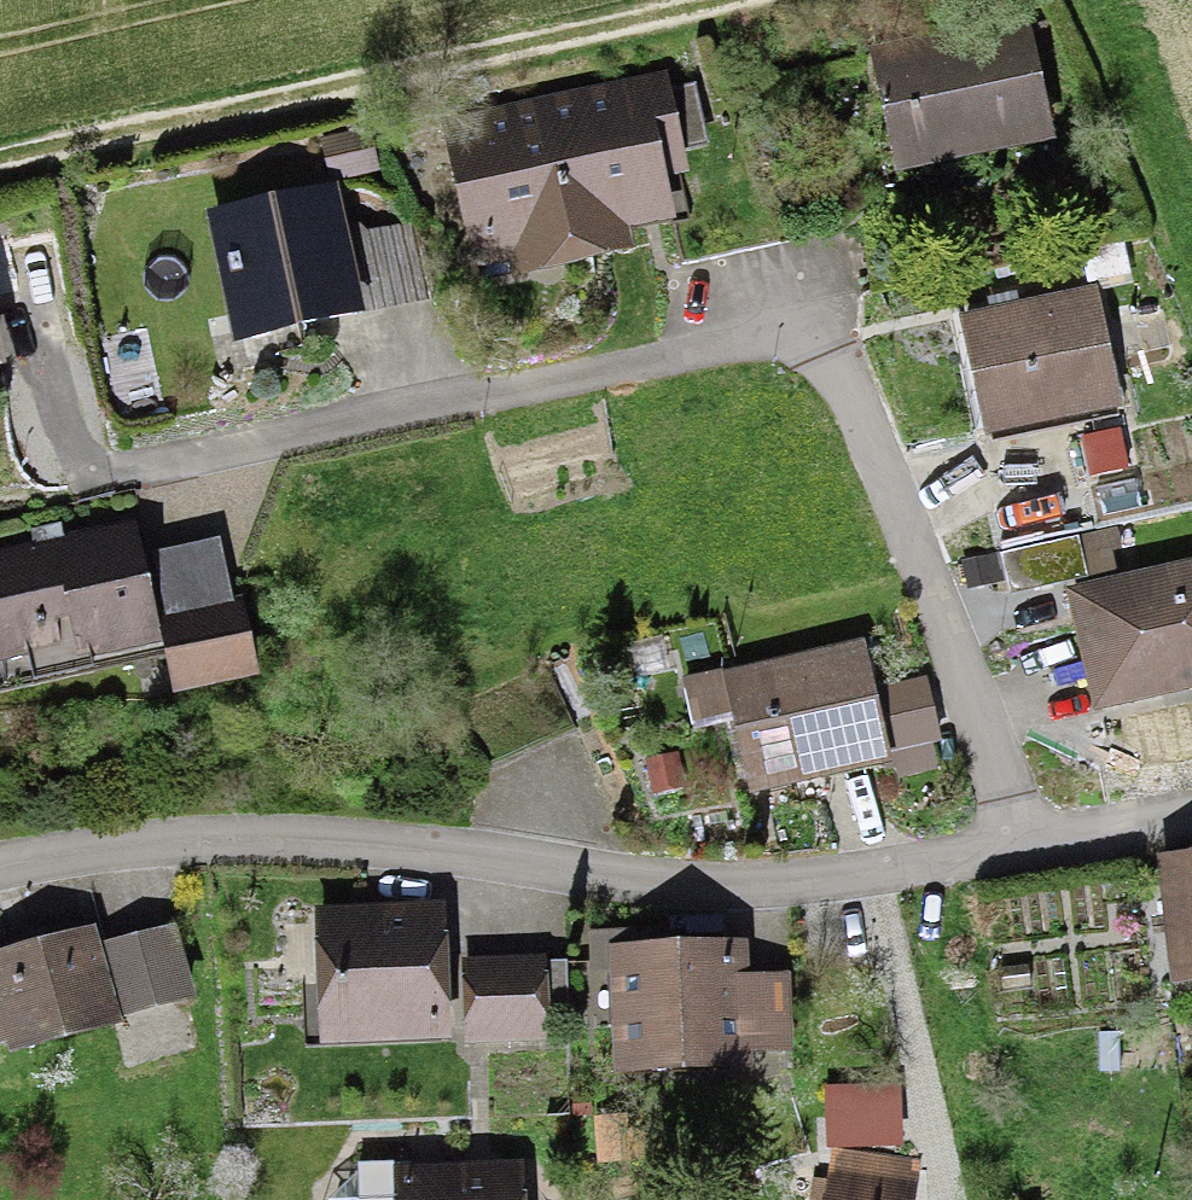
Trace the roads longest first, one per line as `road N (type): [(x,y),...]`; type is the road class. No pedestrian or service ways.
road 1 (residential): [(1191,817),(875,872),(740,886),(335,839),(122,845),(0,865)]
road 2 (track): [(747,0),(0,162)]

